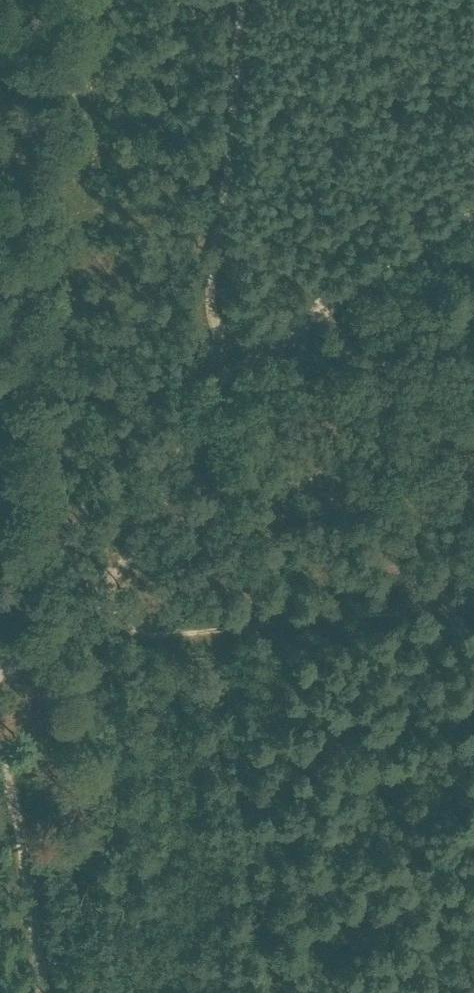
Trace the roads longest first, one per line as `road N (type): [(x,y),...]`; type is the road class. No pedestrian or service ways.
road 1 (track): [(268,992),(217,629)]
road 2 (track): [(230,356),(208,309),(240,0)]
road 3 (track): [(230,356),(156,516),(127,563),(50,645)]
road 4 (track): [(473,213),(266,347),(230,356)]
road 5 (track): [(0,758),(29,874),(43,992)]

